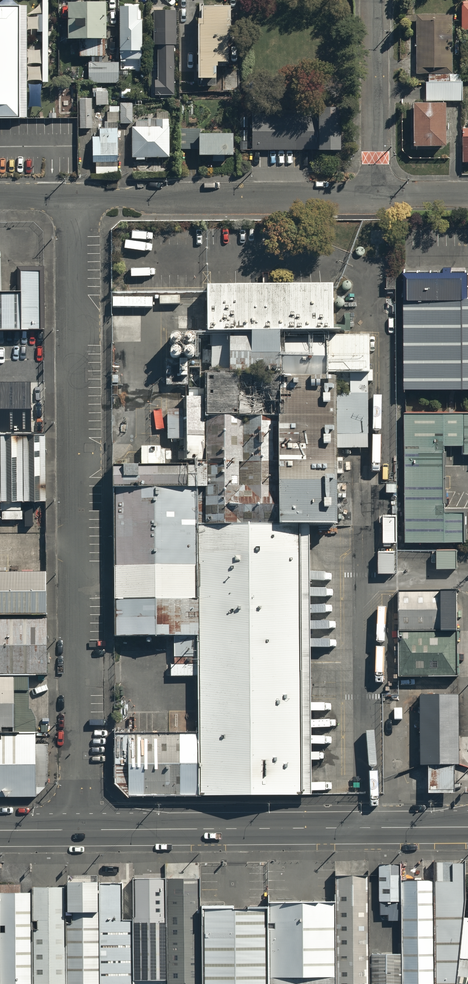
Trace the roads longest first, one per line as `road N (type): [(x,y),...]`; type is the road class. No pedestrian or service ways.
road 1 (unclassified): [(76,198),(82,829)]
road 2 (tertiary): [(82,829),(467,827)]
road 3 (residential): [(76,198),(374,196)]
road 4 (unclassified): [(372,0),(374,196)]

